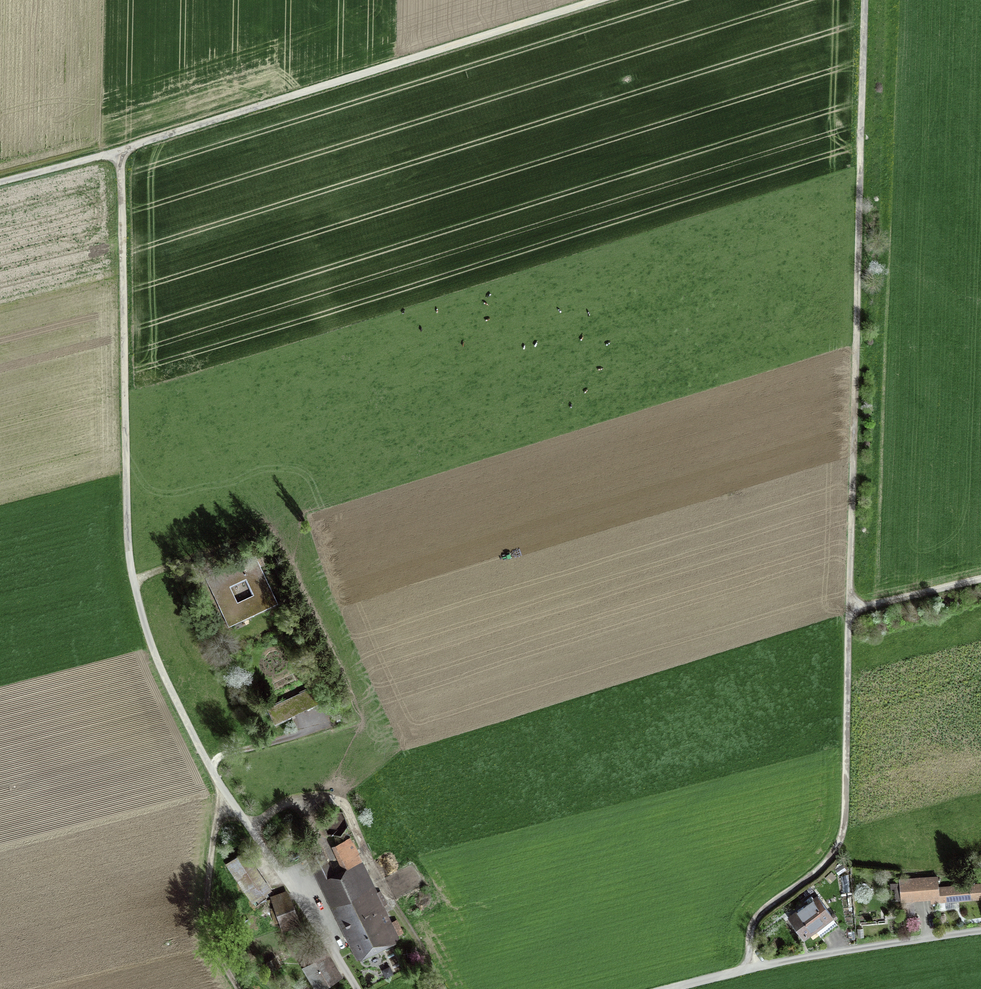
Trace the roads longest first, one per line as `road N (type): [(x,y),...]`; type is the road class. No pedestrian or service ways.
road 1 (track): [(865,0),(844,810),(840,848),(753,923),(756,968)]
road 2 (track): [(122,149),(600,0)]
road 3 (track): [(137,582),(125,451),(122,149)]
road 4 (track): [(247,823),(293,797),(342,796),(383,897),(421,923),(446,988)]
road 5 (unclassified): [(980,932),(671,988)]
road 6 (track): [(236,988),(203,927),(221,786)]
road 7 (track): [(980,580),(850,609)]
road 8 (track): [(0,181),(122,149)]

